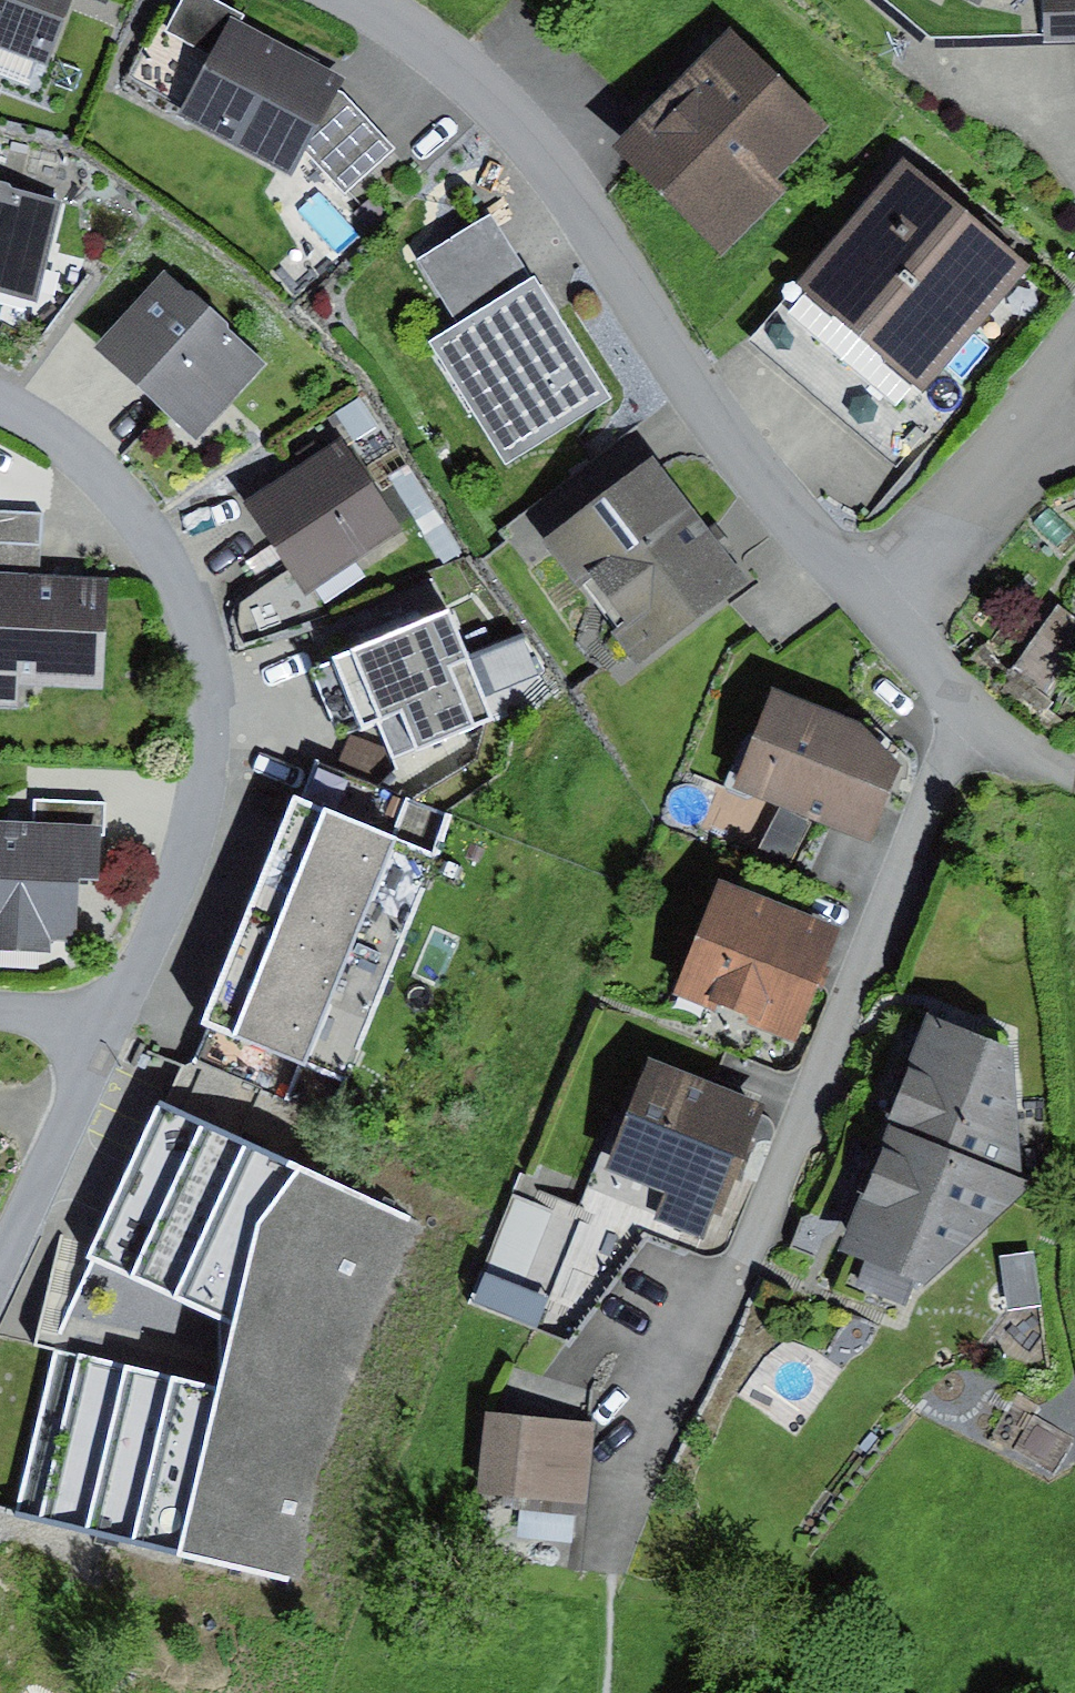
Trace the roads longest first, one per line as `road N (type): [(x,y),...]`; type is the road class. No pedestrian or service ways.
road 1 (residential): [(619,1531),(658,1363),(774,1200),(968,722)]
road 2 (residential): [(879,604),(759,488),(602,231),(509,107),(431,37),(360,0)]
road 3 (residential): [(0,397),(107,475),(199,615),(210,672),(201,802),(117,1021)]
road 4 (residential): [(879,604),(1025,424),(1074,344)]
road 5 (residential): [(117,1021),(0,1267)]
road 6 (residential): [(968,722),(879,604)]

